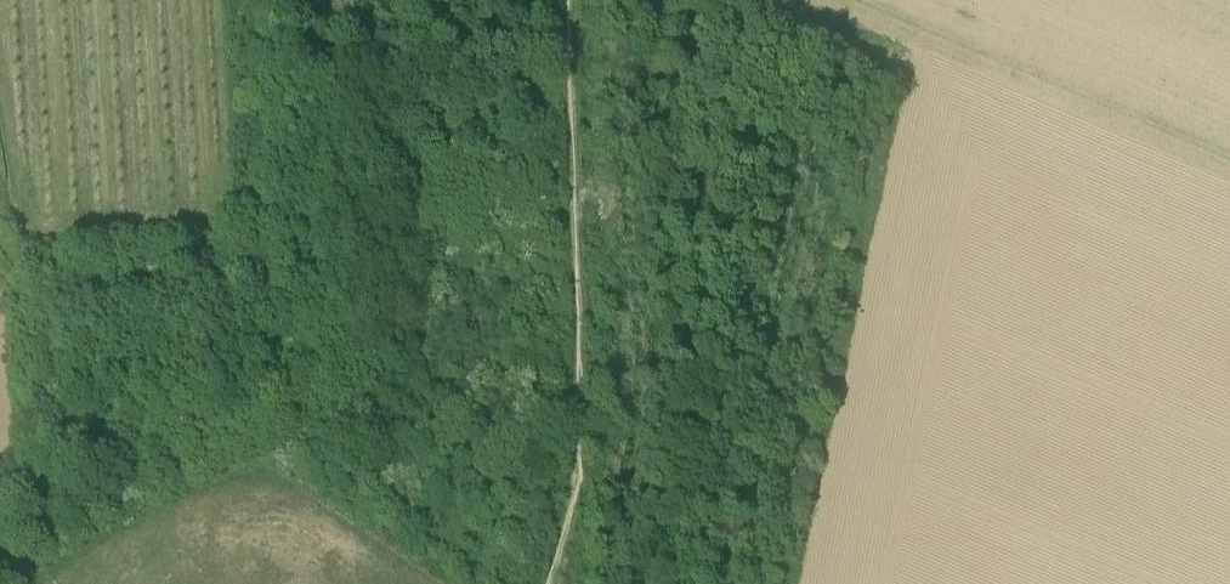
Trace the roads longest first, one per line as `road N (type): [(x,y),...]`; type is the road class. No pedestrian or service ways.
road 1 (track): [(547,583),(581,446),(568,0)]

